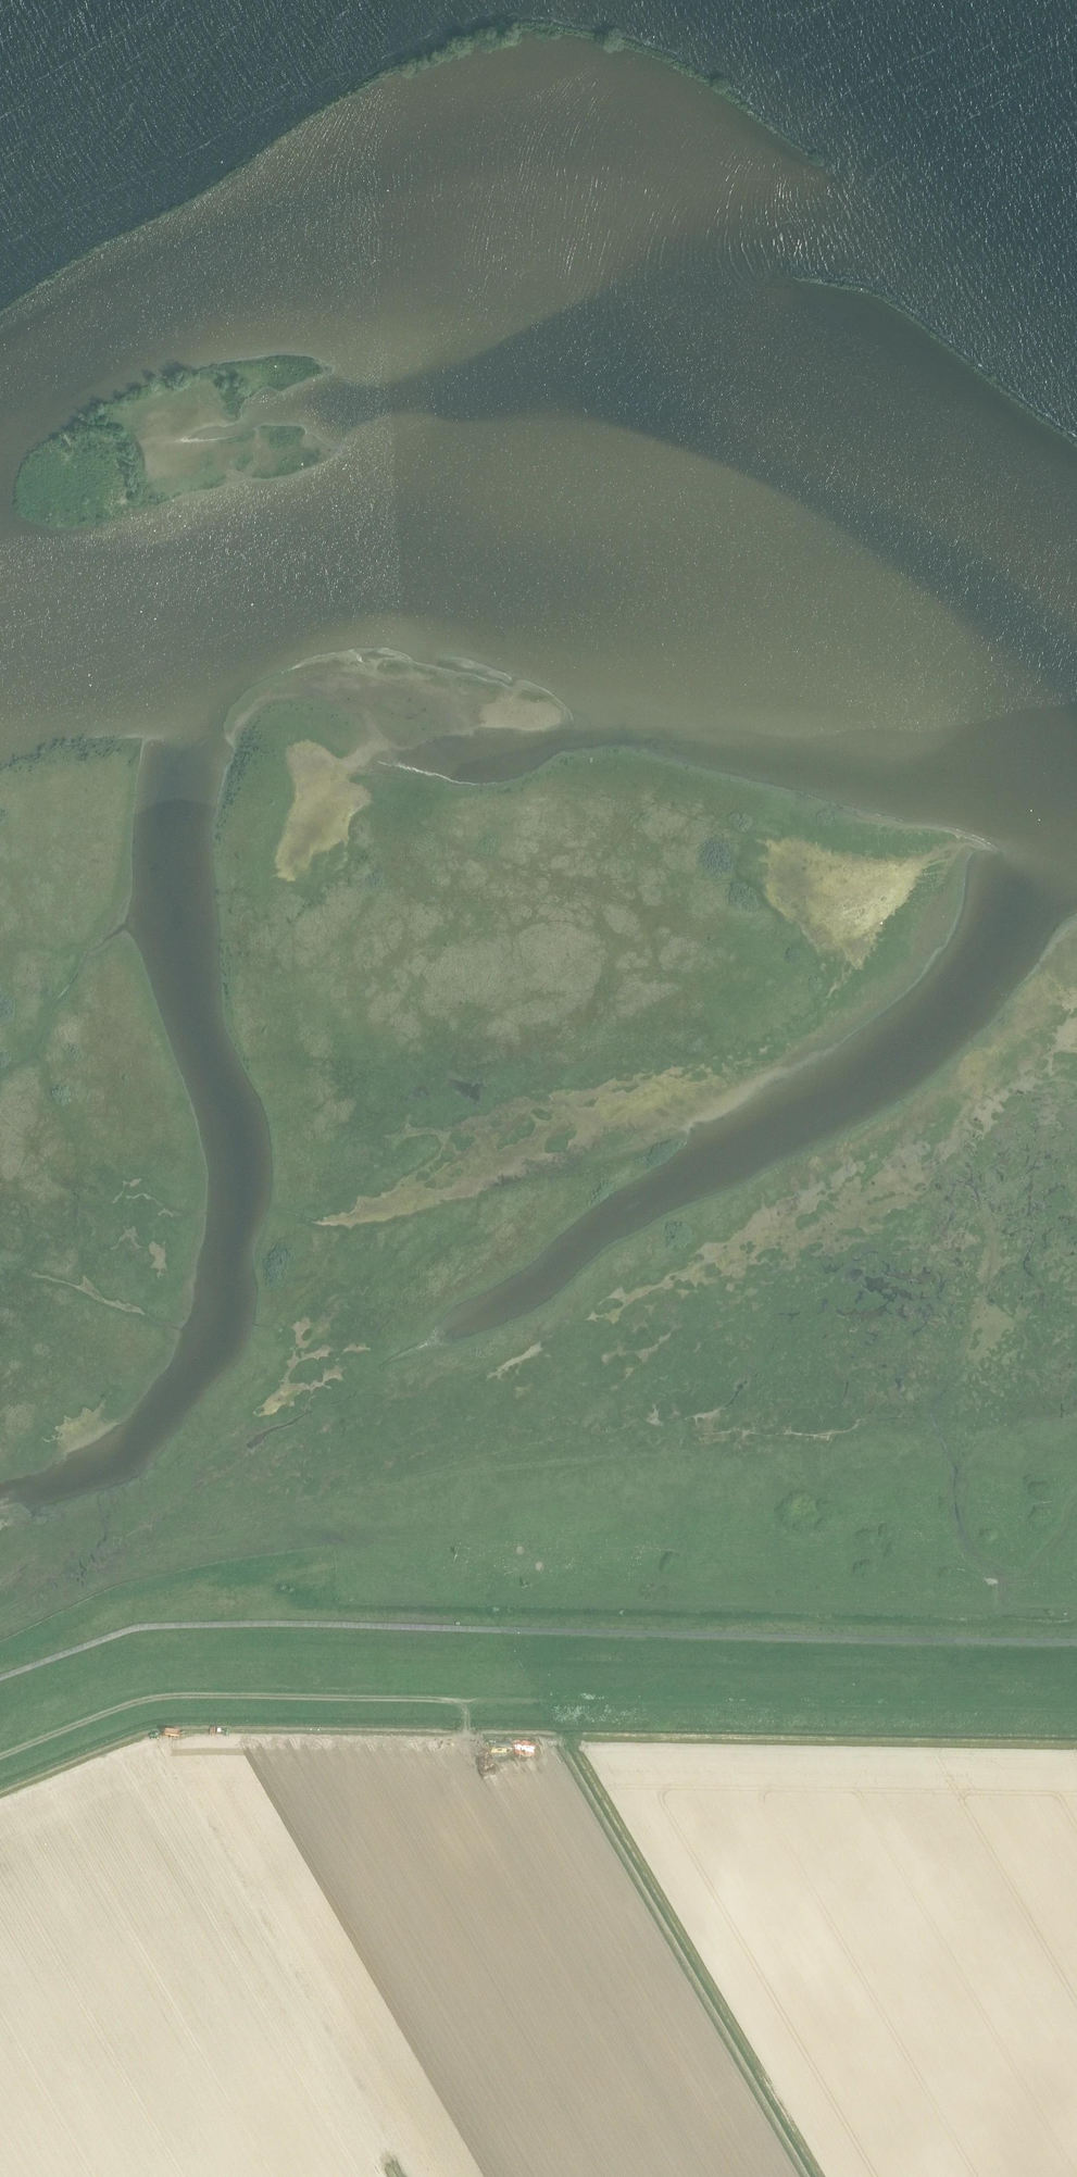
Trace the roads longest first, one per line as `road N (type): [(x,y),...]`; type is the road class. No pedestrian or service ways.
road 1 (track): [(0,1757),(130,1705),(177,1696),(449,1701),(466,1709),(469,1731)]

